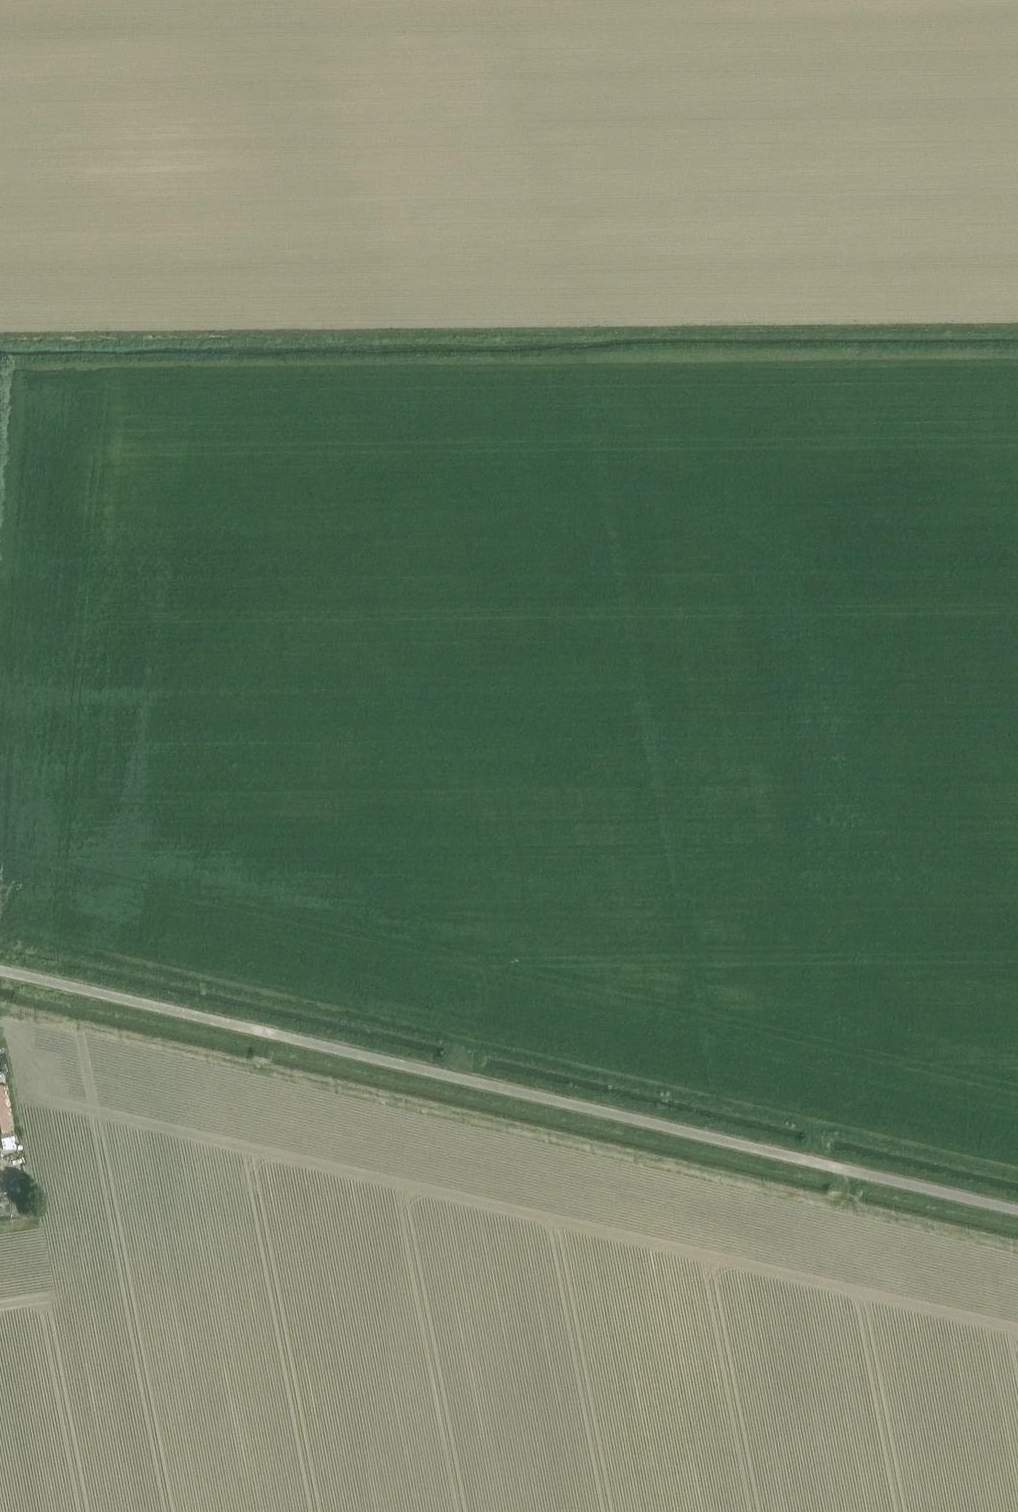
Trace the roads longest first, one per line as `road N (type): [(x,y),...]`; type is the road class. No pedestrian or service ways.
road 1 (track): [(1017,1211),(0,971)]

